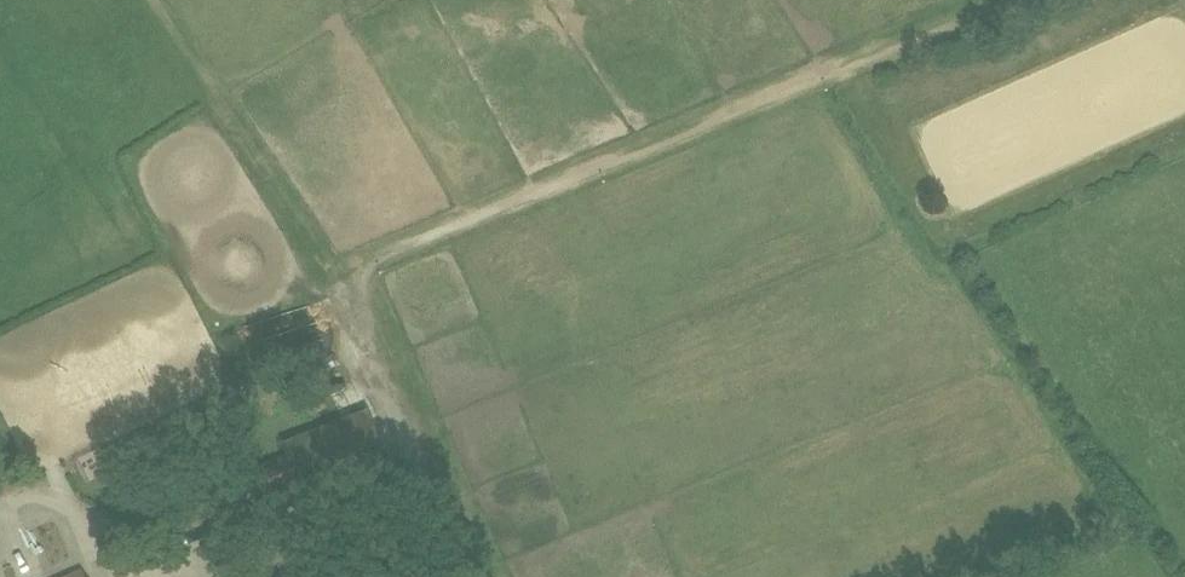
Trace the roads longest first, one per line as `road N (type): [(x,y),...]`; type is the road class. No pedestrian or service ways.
road 1 (track): [(1018,0),(385,254),(321,310),(327,350),(356,397)]

